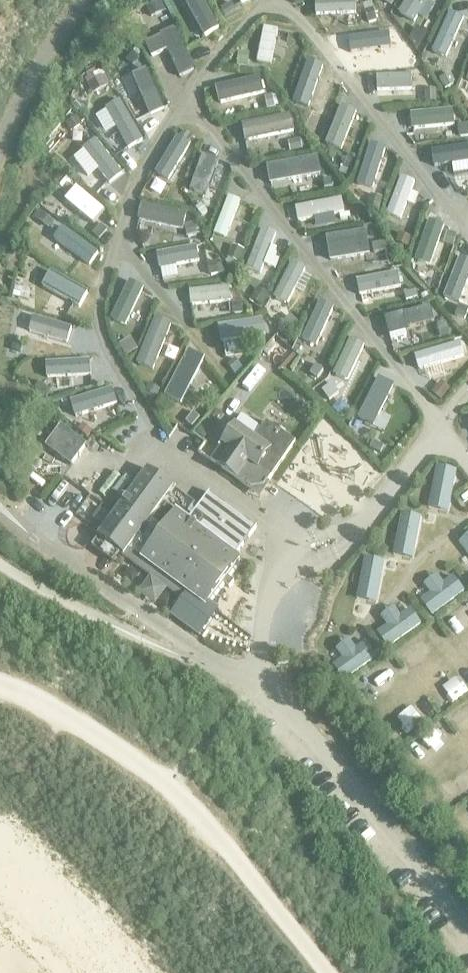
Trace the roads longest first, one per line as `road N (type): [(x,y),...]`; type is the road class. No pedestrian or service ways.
road 1 (residential): [(467,932),(305,727),(259,685),(0,507)]
road 2 (residential): [(0,142),(25,71),(77,0)]

